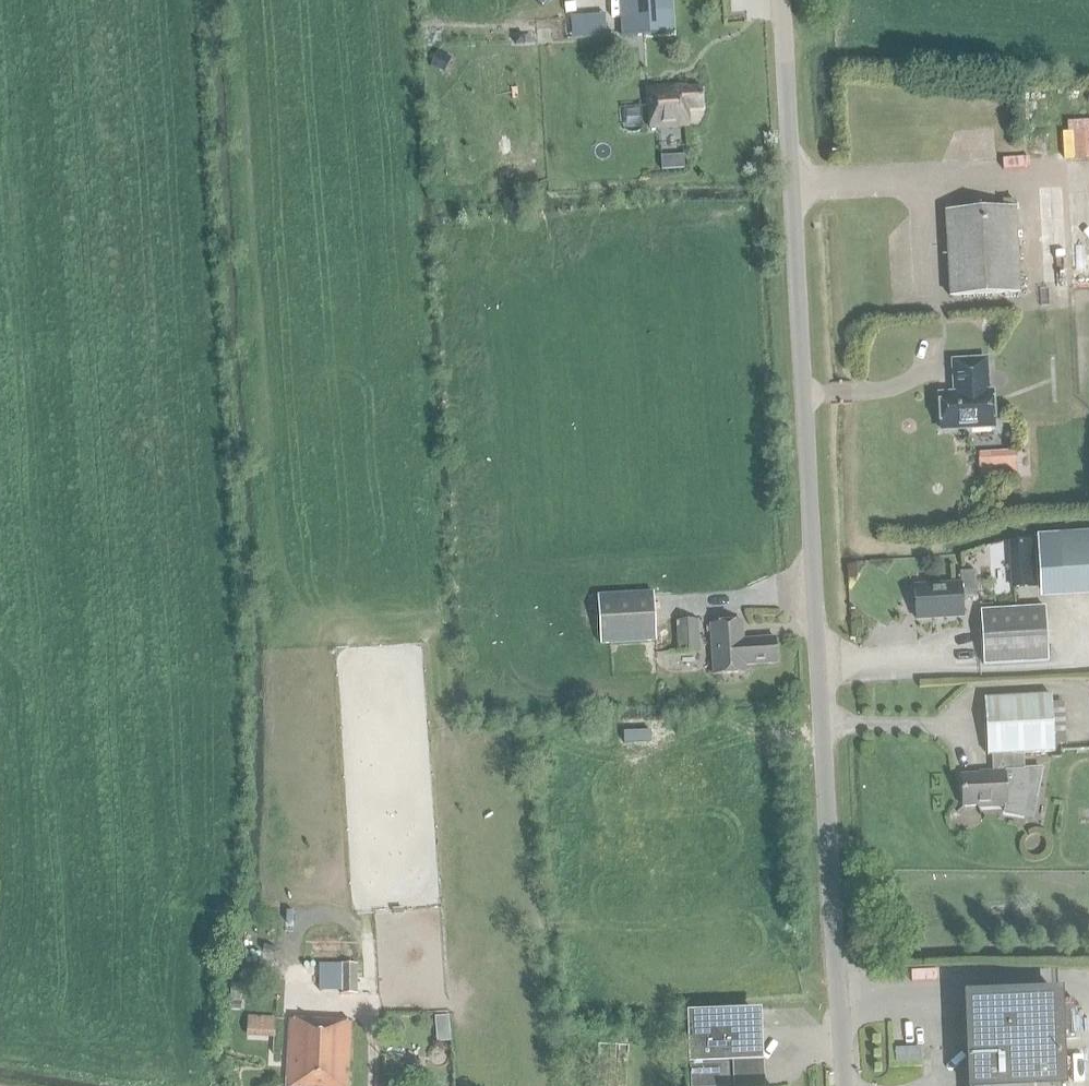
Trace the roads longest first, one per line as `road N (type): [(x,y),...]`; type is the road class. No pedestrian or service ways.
road 1 (unclassified): [(842,1085),(780,0)]

